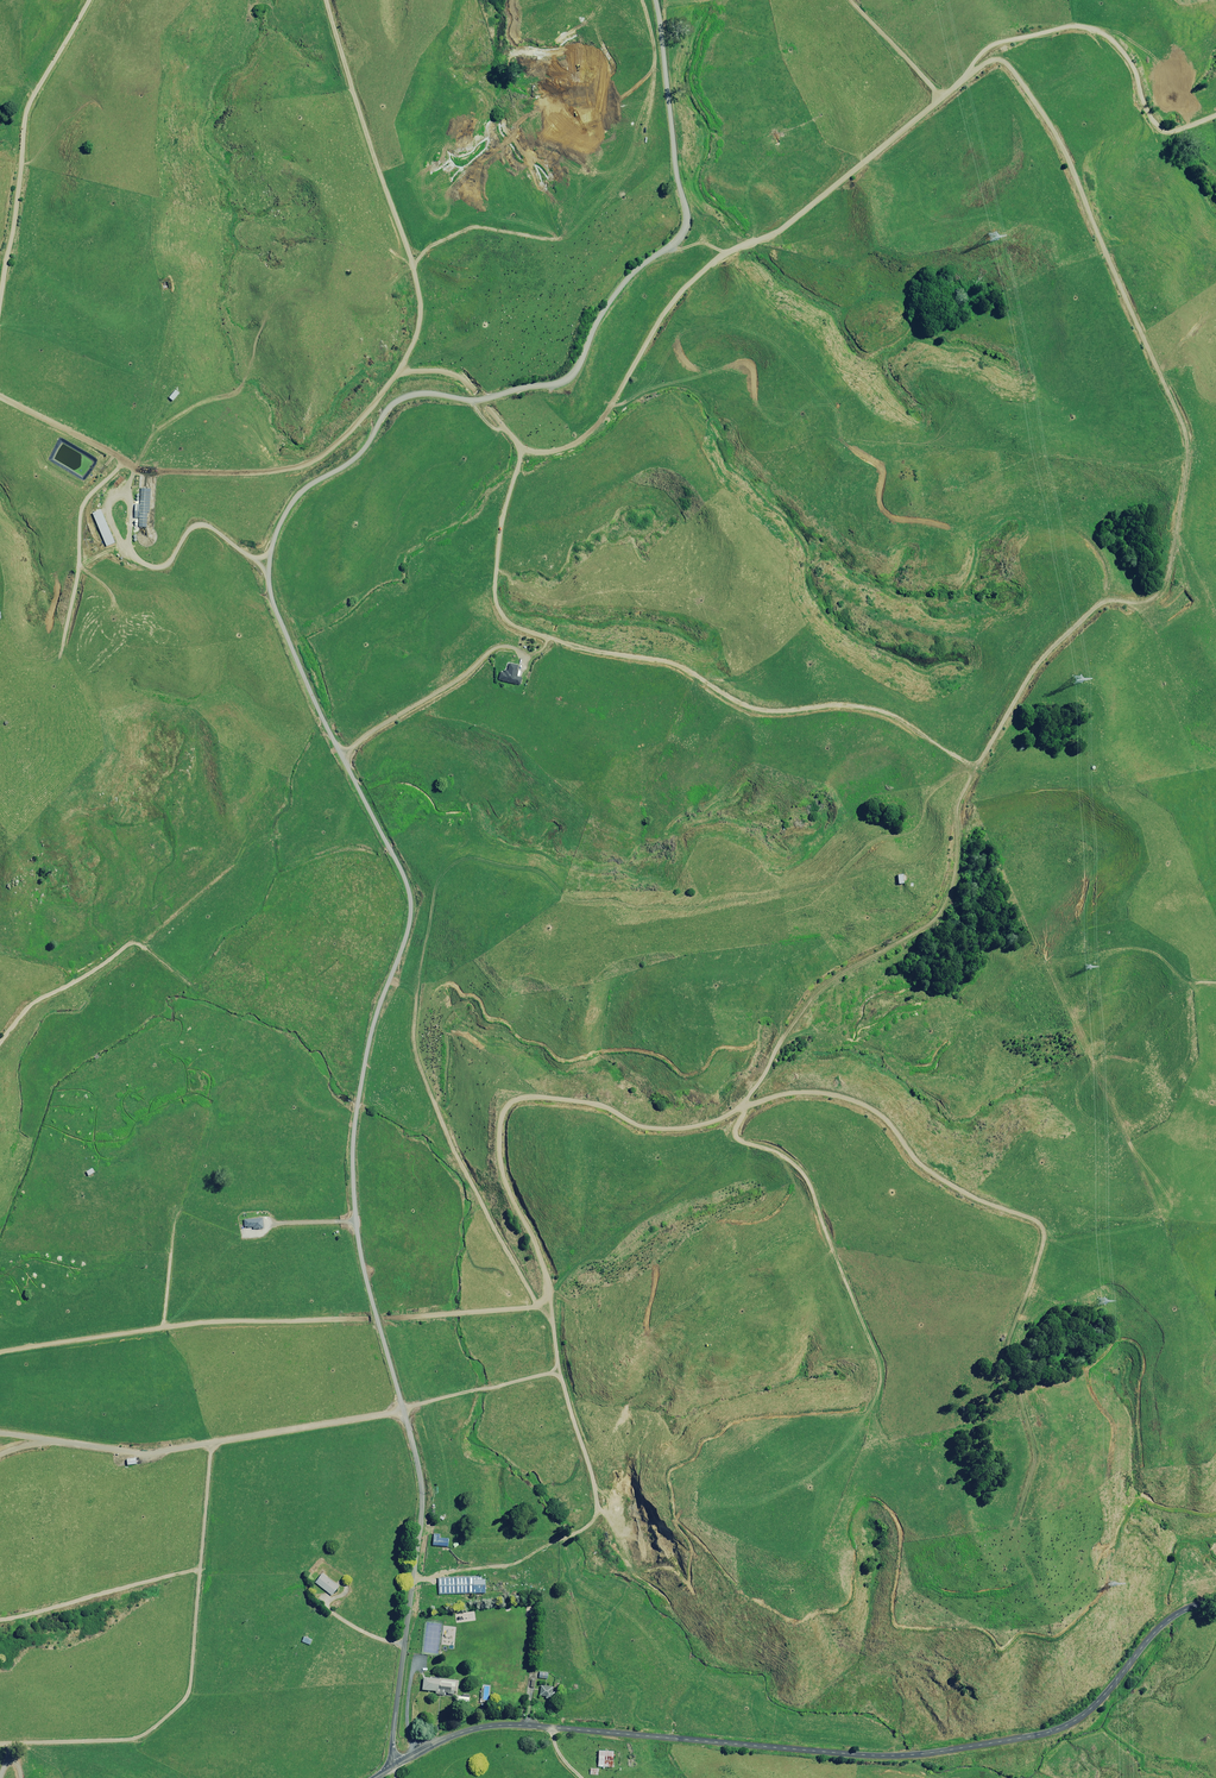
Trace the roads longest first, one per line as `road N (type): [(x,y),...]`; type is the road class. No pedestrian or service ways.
road 1 (track): [(0,396),(140,471),(233,474),(303,465),(340,440),(396,375),(446,373),(463,380),(526,450),(568,447),(597,425),(663,314),(713,262),(793,219),(971,72),(1006,63),(1062,147),(1184,430),(1187,458),(1162,589),(1137,603),(1103,602),(1040,661),(957,804),(954,878),(937,919),(815,995),(777,1046),(736,1128),(738,1140),(784,1156),(812,1190),(880,1367),(874,1407)]
road 2 (unclassified): [(396,1765),(419,1475),(359,1252),(352,1158),(369,1042),(411,907),(278,616),(269,564),(296,497),(355,459),(392,404),(428,394),(477,401),(563,382),(631,274),(679,238),(686,212),(656,0)]
road 3 (track): [(1015,1526),(1035,1458),(1007,1350),(1042,1244),(1038,1223),(942,1181),(876,1112),(831,1095),(783,1095),(709,1122),(666,1129),(639,1126),(590,1104),(529,1098),(505,1112),(499,1152),(543,1266),(559,1371),(595,1513),(581,1531),(509,1566),(413,1579)]
road 4 (unclassified): [(396,1765),(453,1736),(509,1725),(883,1756),(1039,1735),(1091,1709),(1177,1614),(1215,1600)]
road 5 (track): [(976,769),(890,714),(848,705),(759,710),(678,666),(598,652),(509,623),(494,589),(502,521),(523,448)]
road 6 (track): [(89,0),(25,115),(0,301)]
road 7 (track): [(135,469),(169,421),(238,391),(278,299),(316,289)]
road 8 (track): [(269,564),(196,526),(166,564),(148,566),(118,542),(107,516),(113,492),(123,492),(131,506)]
road 9 (track): [(343,759),(492,650),(532,656),(546,638)]
road 10 (track): [(123,461),(81,509),(78,569),(60,654)]

